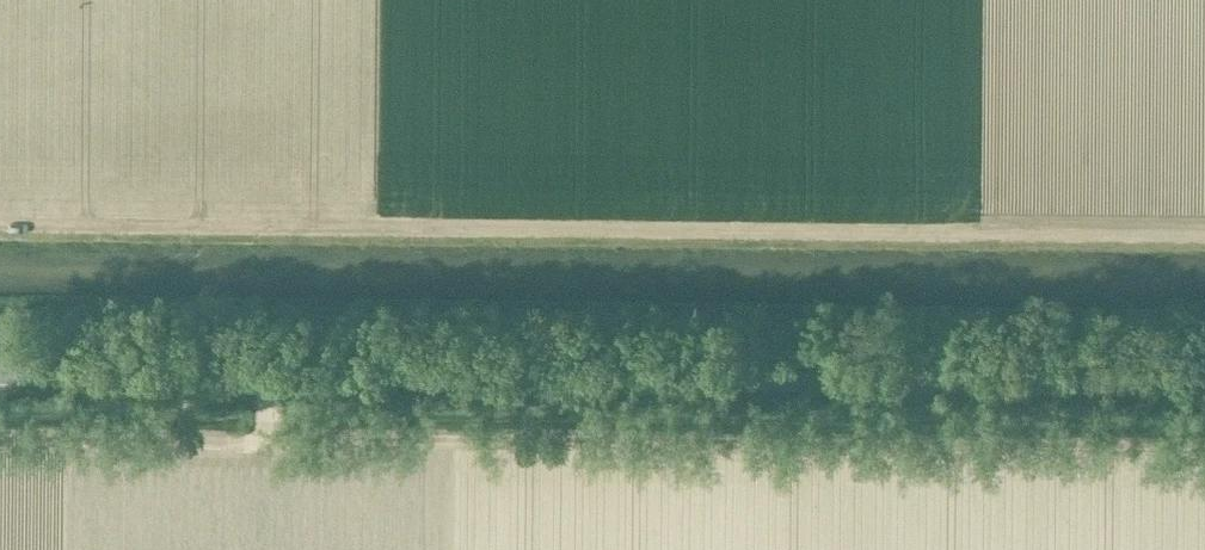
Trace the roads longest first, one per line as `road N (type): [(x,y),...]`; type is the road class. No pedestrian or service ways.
road 1 (unclassified): [(1204,386),(0,374)]
road 2 (track): [(0,232),(993,248)]

